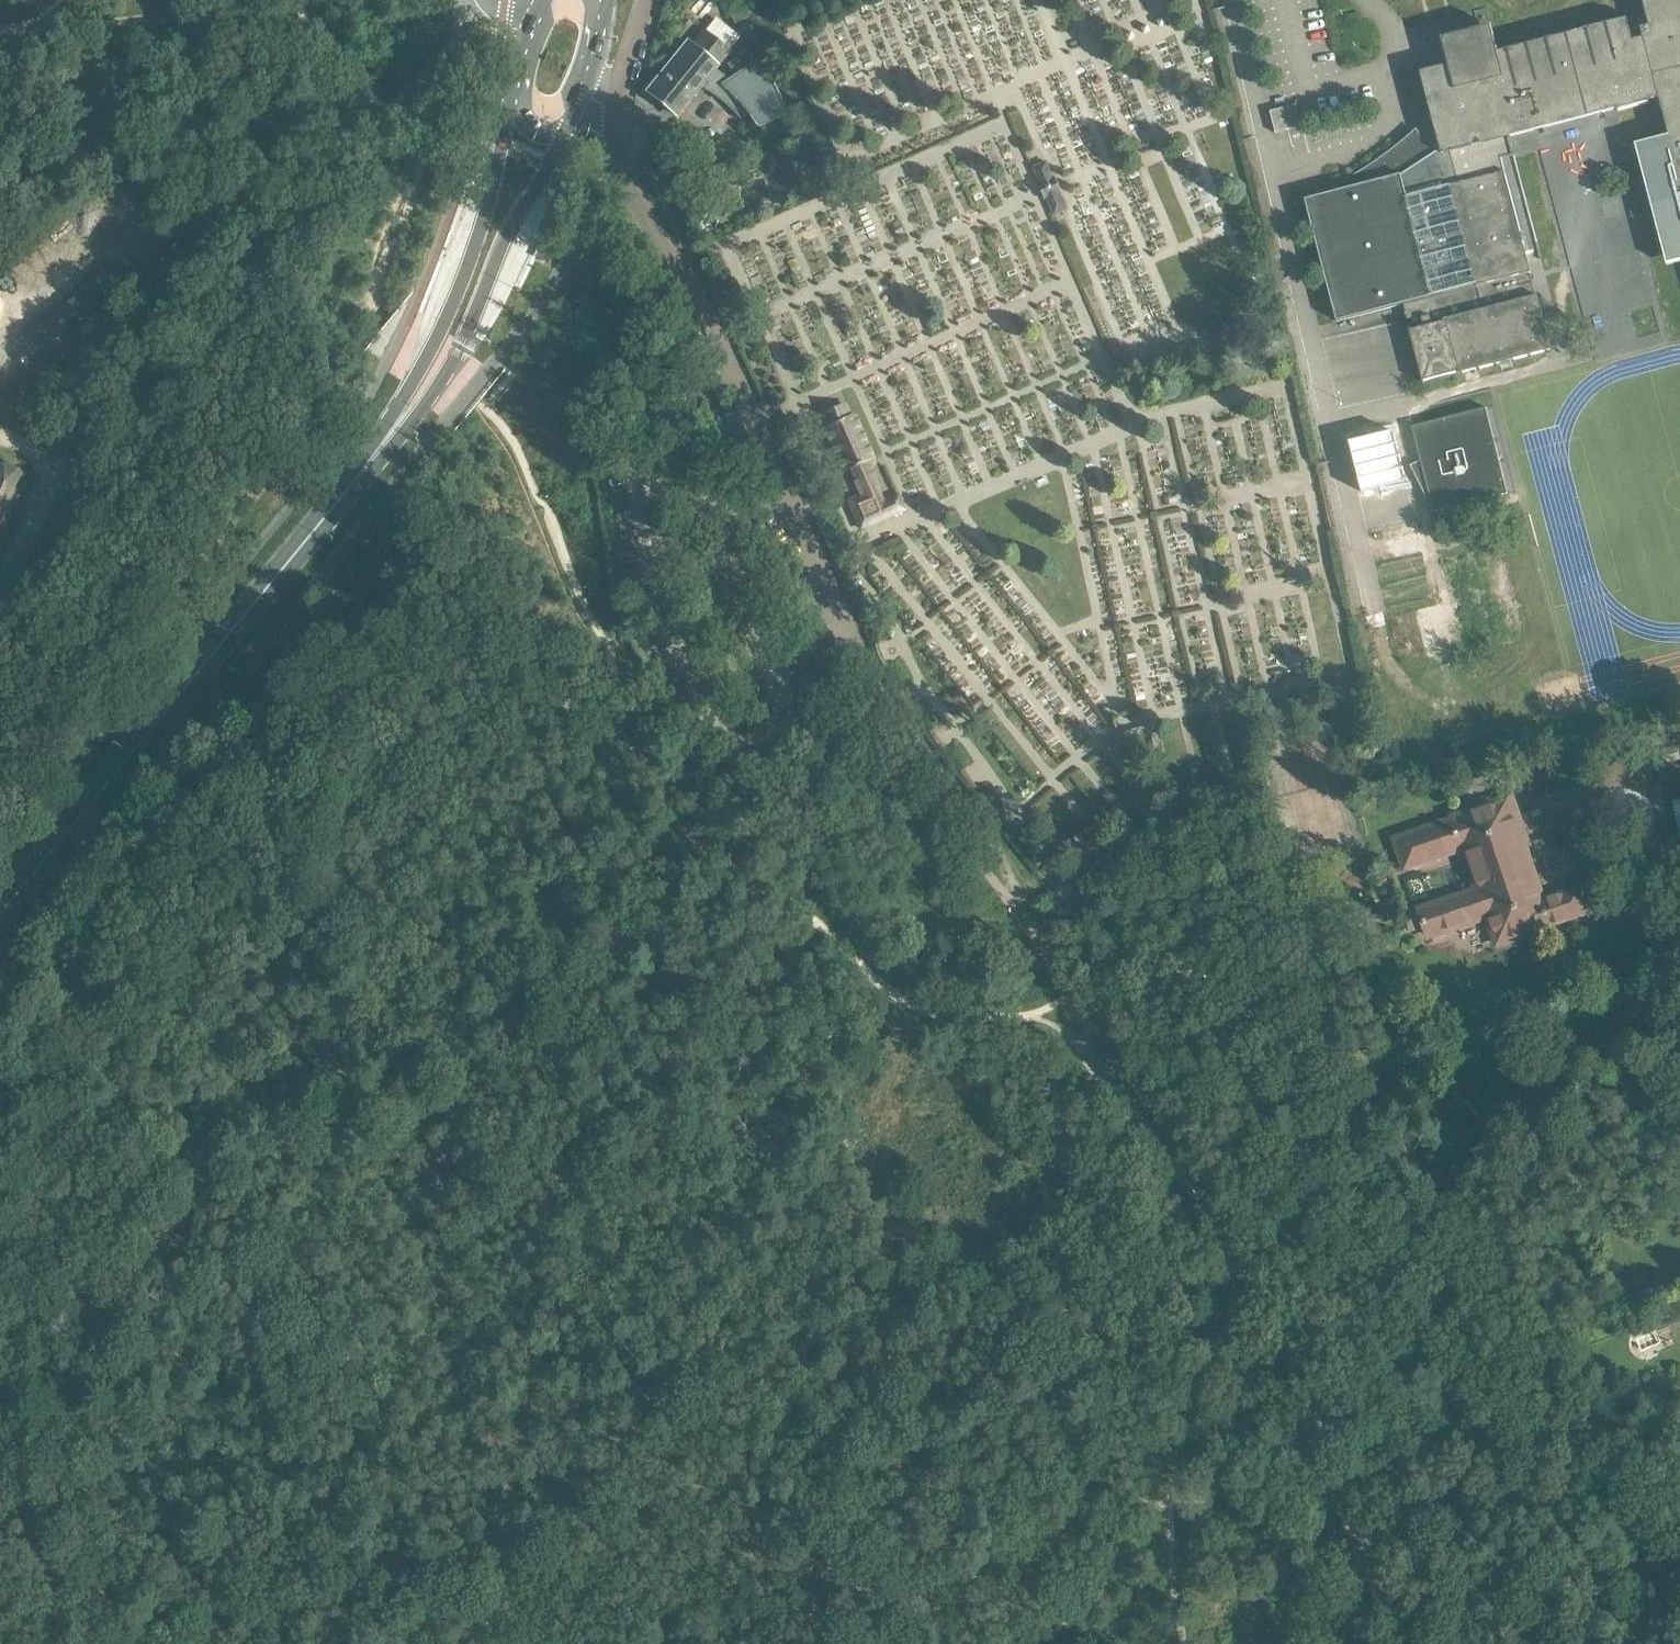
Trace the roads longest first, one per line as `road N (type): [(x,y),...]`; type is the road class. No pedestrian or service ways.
road 1 (primary): [(0,914),(396,430)]
road 2 (track): [(1353,1518),(1247,1270),(1159,1120),(1071,995)]
road 3 (primary): [(512,80),(476,240),(396,430)]
road 4 (primary): [(396,430),(462,348),(502,246),(568,126)]
road 5 (track): [(304,26),(0,30)]
road 6 (unclassified): [(1644,873),(1662,824),(1653,780),(1587,785),(1578,838),(1593,858)]
road 7 (unclassified): [(1679,1021),(1671,1019),(1644,980),(1644,873)]
road 8 (track): [(1409,1643),(1353,1518)]

